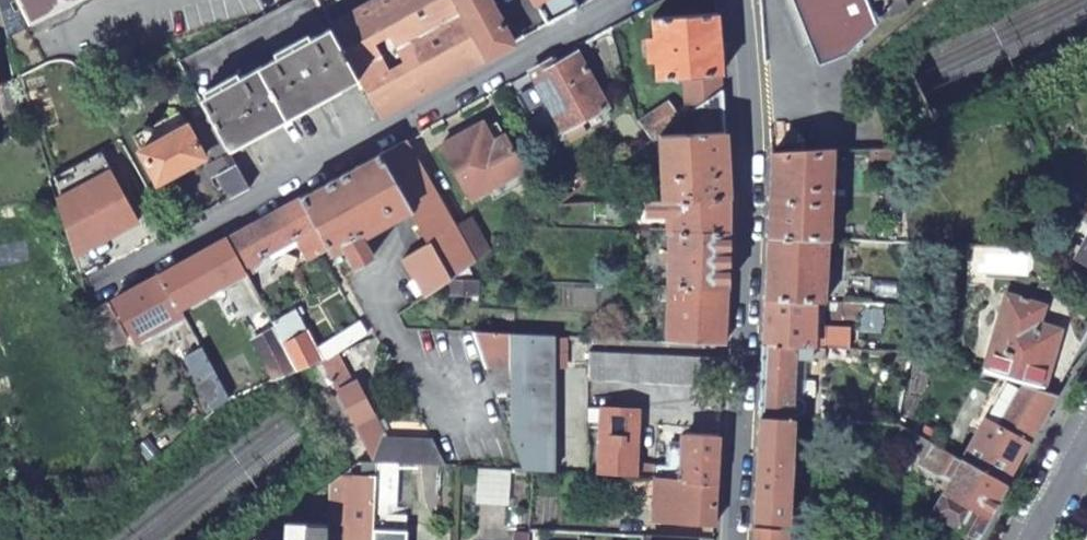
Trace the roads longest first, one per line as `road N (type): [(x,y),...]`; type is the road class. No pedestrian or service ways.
road 1 (tertiary): [(739,0),(748,150),(733,539)]

